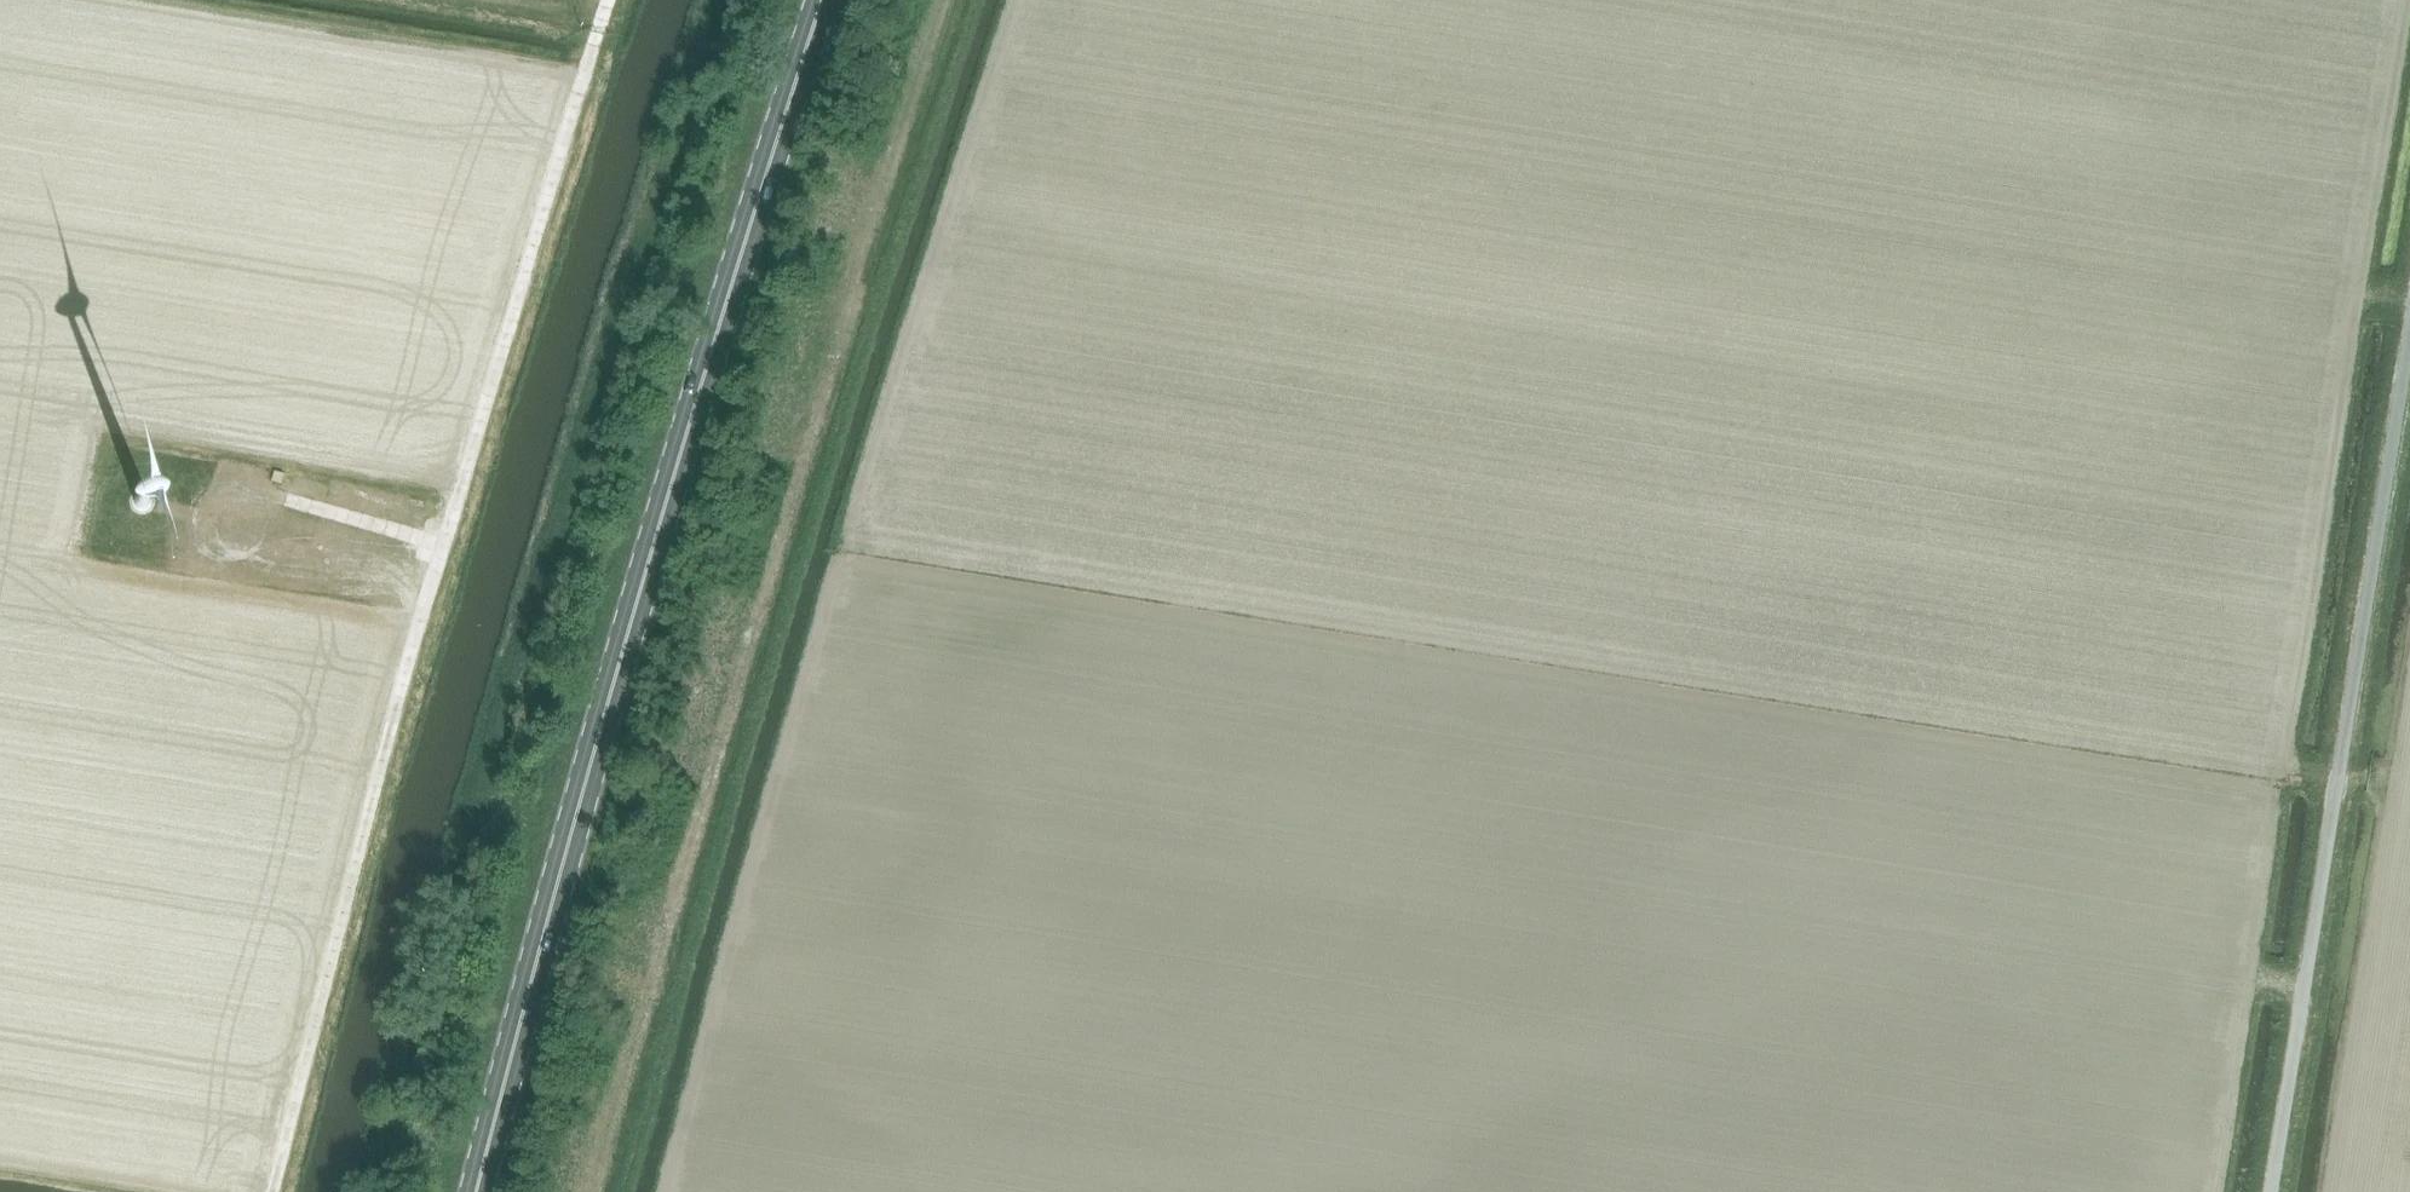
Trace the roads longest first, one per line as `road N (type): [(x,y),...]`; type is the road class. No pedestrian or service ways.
road 1 (primary): [(478,1191),(694,414),(823,0)]
road 2 (unclassified): [(2268,1191),(2409,318)]

